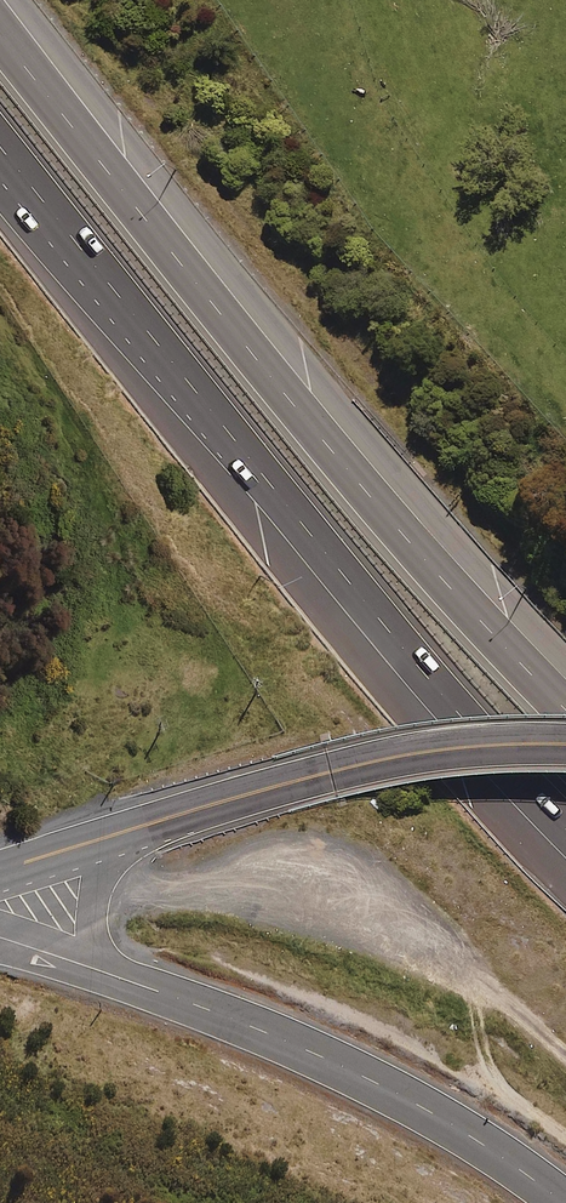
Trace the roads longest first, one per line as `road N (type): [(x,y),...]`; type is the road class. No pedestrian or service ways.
road 1 (motorway): [(565,825),(0,149)]
road 2 (motorway): [(0,37),(371,499),(565,701)]
road 3 (residential): [(105,972),(338,1063),(463,1131),(564,1202)]
road 4 (secondary): [(118,834),(394,757),(565,744)]
road 5 (secondary): [(118,834),(90,911),(105,972)]
road 6 (secondary): [(0,870),(118,834)]

